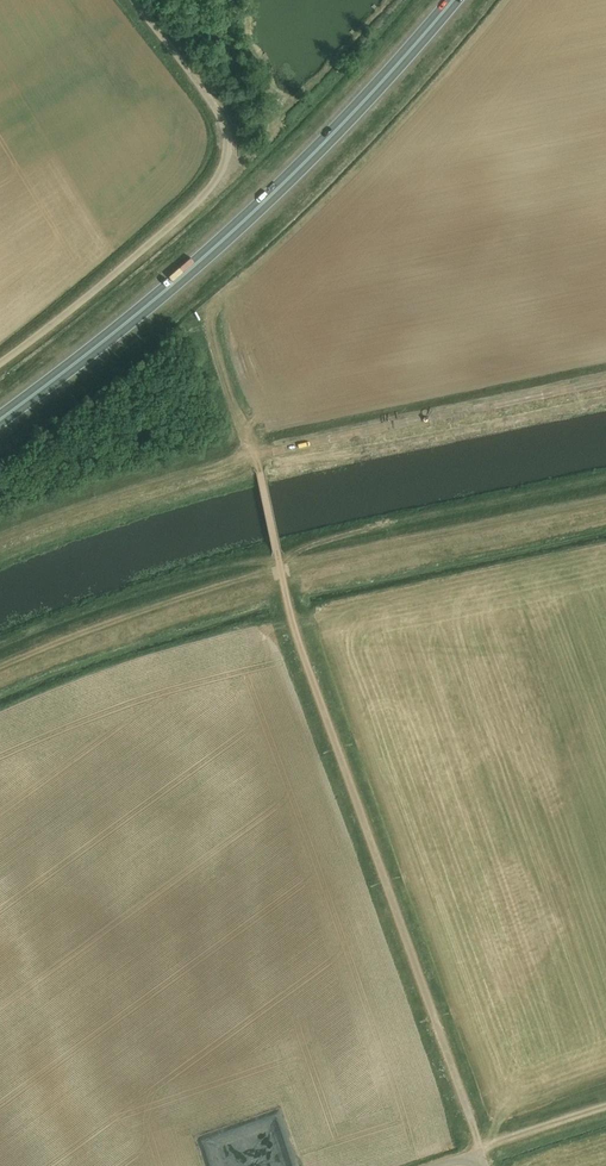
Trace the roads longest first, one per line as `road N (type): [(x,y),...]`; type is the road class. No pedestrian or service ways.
road 1 (track): [(605,1107),(479,1152),(294,628),(257,455)]
road 2 (trunk): [(0,418),(239,224),(452,0)]
road 3 (unclassified): [(0,362),(208,191),(228,158),(222,113),(134,0)]
road 4 (track): [(257,455),(236,424),(204,309)]

